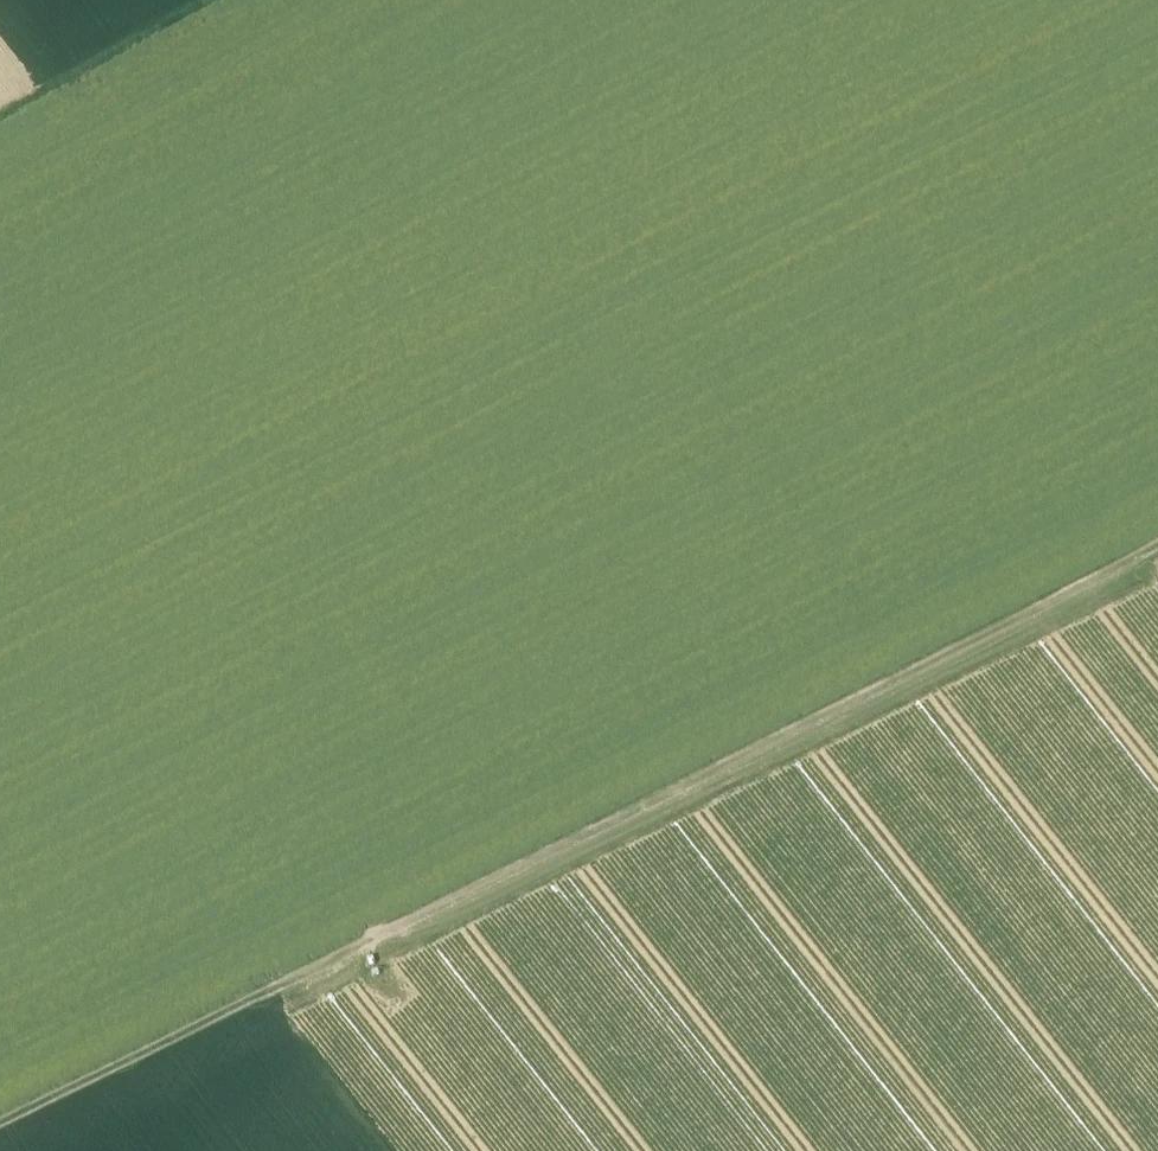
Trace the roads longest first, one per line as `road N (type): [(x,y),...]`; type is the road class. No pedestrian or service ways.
road 1 (track): [(0,1144),(1157,566)]
road 2 (track): [(211,0),(0,118)]

